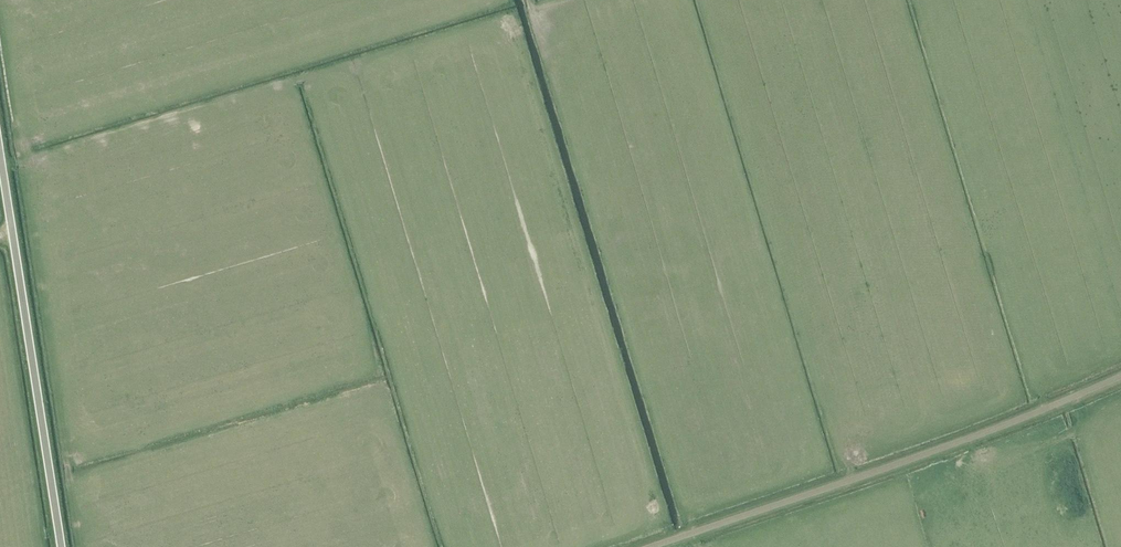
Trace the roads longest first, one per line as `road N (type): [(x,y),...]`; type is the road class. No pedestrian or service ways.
road 1 (unclassified): [(649,546),(958,442),(1120,373)]
road 2 (unclassified): [(64,546),(0,134)]

